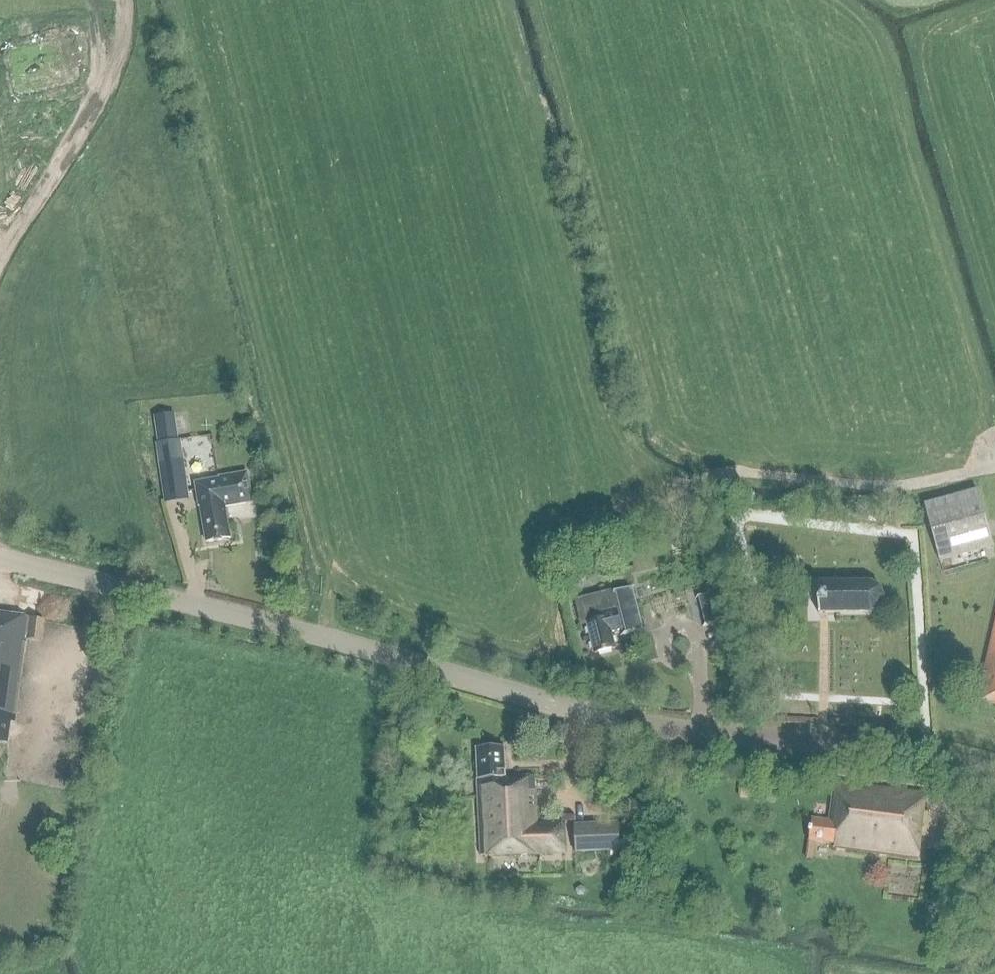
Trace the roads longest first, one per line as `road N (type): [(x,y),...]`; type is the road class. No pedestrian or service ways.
road 1 (tertiary): [(994,774),(902,752),(659,728),(0,559)]

